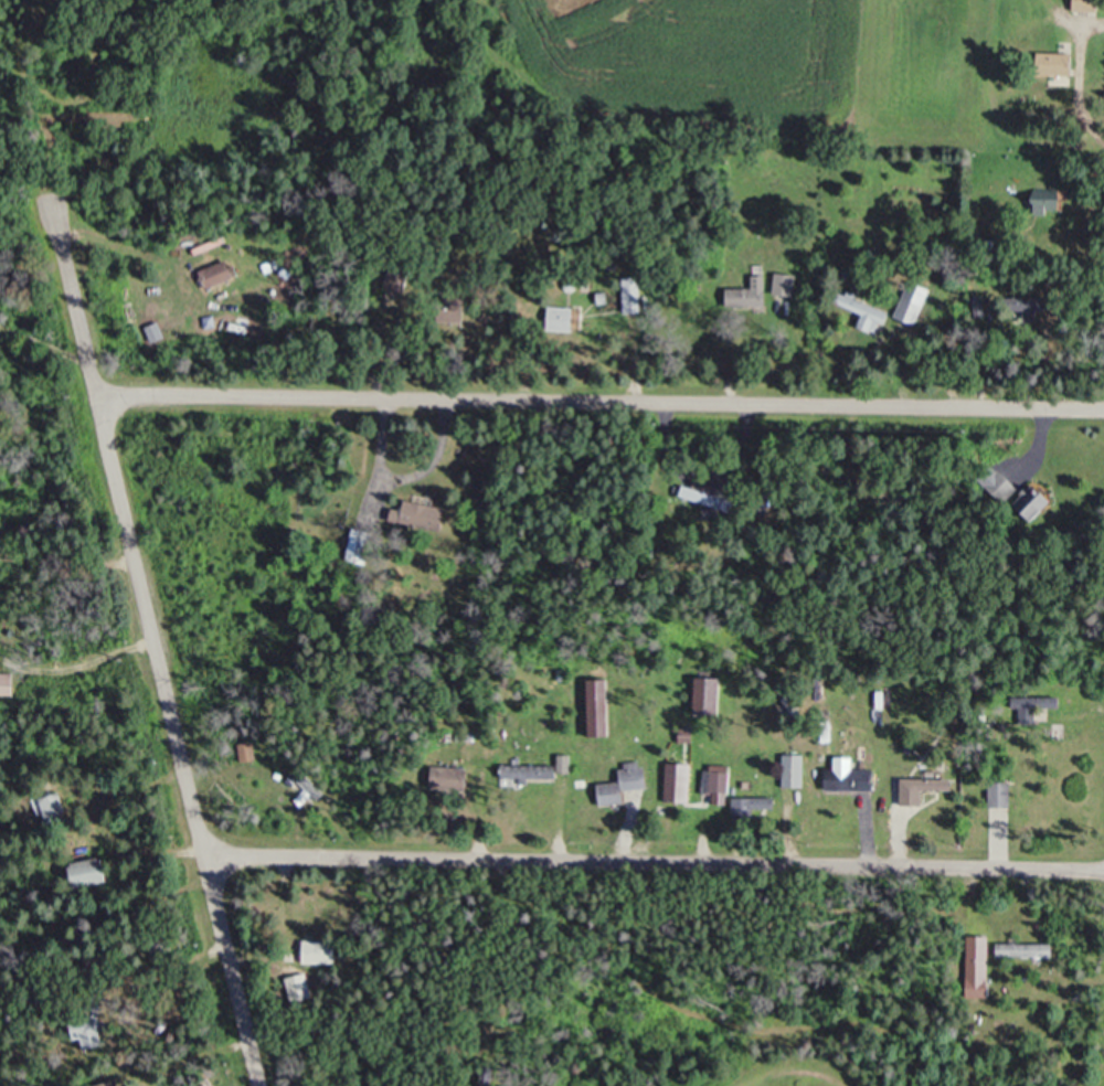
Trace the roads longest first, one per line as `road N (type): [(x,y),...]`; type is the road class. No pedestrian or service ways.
road 1 (residential): [(106,404),(132,392),(1103,409)]
road 2 (residential): [(264,1085),(56,211)]
road 3 (residential): [(1103,867),(206,856)]
road 4 (track): [(57,0),(30,63),(56,211)]

